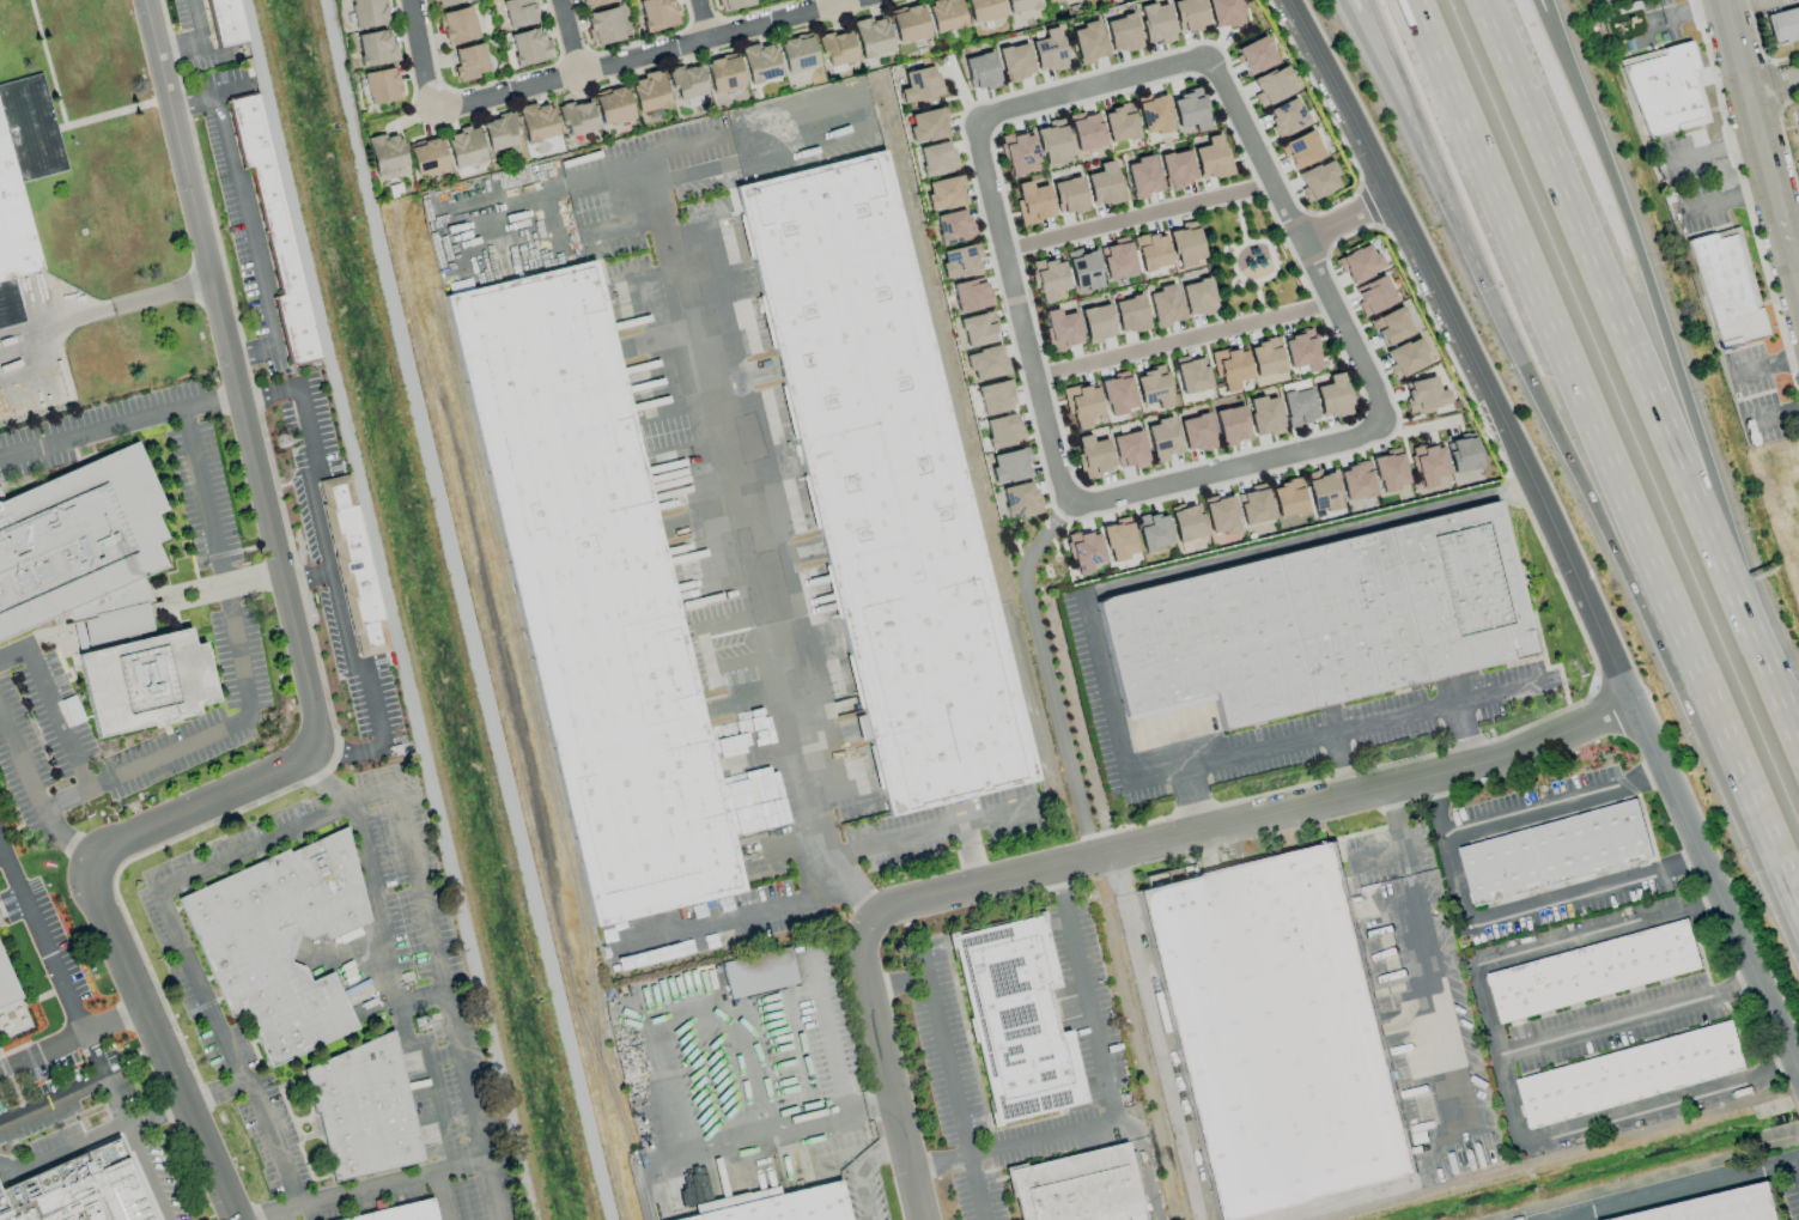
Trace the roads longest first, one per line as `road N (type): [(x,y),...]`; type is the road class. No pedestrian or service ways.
road 1 (tertiary): [(239,1219),(95,884),(117,843),(294,764),(315,734),(145,0)]
road 2 (residential): [(976,136),(1062,494),(1072,504),(1372,435),(1381,423),(1381,399),(1204,59),(991,115),(977,121),(976,136)]
road 3 (residential): [(534,1219),(243,0)]
road 4 (residential): [(322,0),(611,1219)]
road 5 (residential): [(1282,0),(1434,280),(1798,1073)]
road 6 (residential): [(1635,710),(1469,765),(885,906),(865,922)]
road 7 (motorway): [(1343,0),(1528,365),(1697,663)]
road 8 (motorway): [(1417,7),(1697,663)]
road 9 (motorway): [(1764,660),(1521,85)]
road 10 (residential): [(855,0),(433,113),(413,0)]
road 11 (motorway): [(1764,660),(1709,456),(1613,171)]
road 12 (motorway): [(1372,0),(1528,365)]
road 13 (residential): [(1035,381),(1331,301)]
road 14 (residential): [(865,922),(856,954),(922,1219)]
road 15 (tertiary): [(1724,0),(1798,283)]
road 16 (residential): [(1003,250),(1272,184)]
road 17 (motorway): [(1697,663),(1798,902)]
road 18 (motorway): [(1613,171),(1537,0)]
road 19 (motorway): [(1613,171),(1549,0)]

